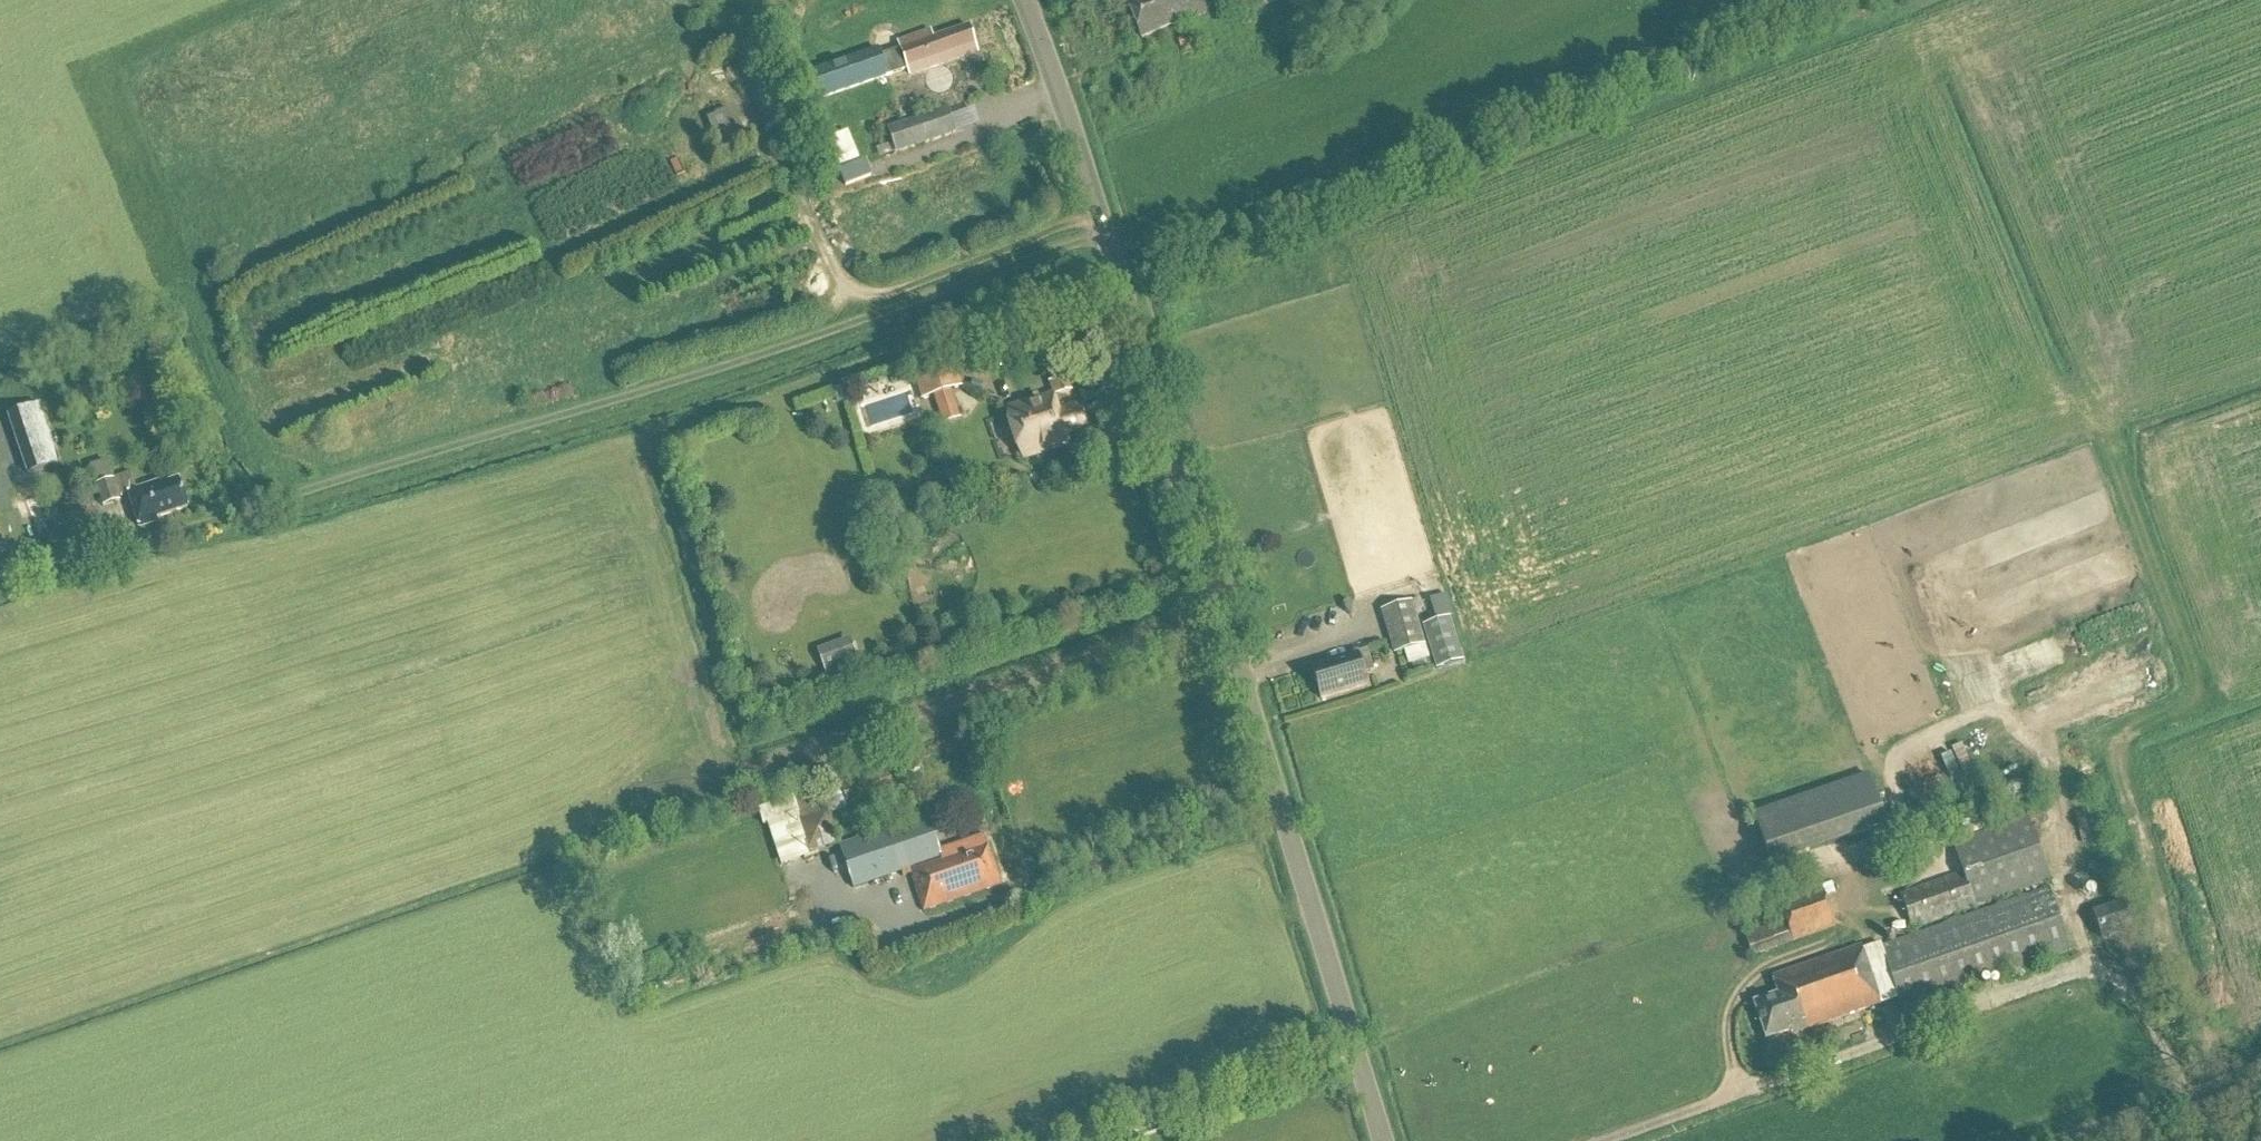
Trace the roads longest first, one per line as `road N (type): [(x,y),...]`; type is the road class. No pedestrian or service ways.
road 1 (tertiary): [(1383,1140),(1107,235),(1021,0)]
road 2 (track): [(1107,235),(806,342),(194,528)]
road 3 (track): [(1102,219),(862,295),(836,272),(753,126),(689,67)]
road 4 (unclassified): [(2066,1140),(2260,1073)]

